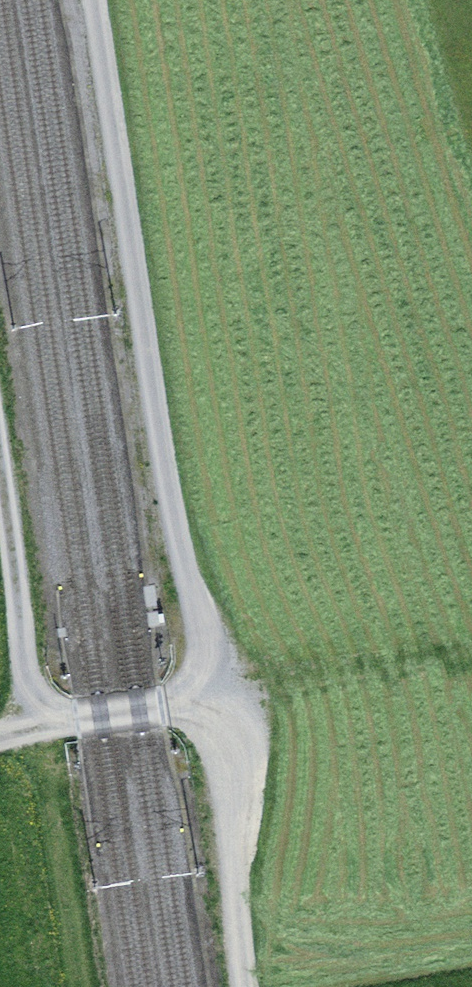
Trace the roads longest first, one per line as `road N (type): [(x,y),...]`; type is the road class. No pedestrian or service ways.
road 1 (track): [(197,667),(97,0)]
road 2 (track): [(197,667),(244,986)]
road 3 (track): [(0,434),(41,709)]
road 4 (track): [(41,709),(197,667)]

